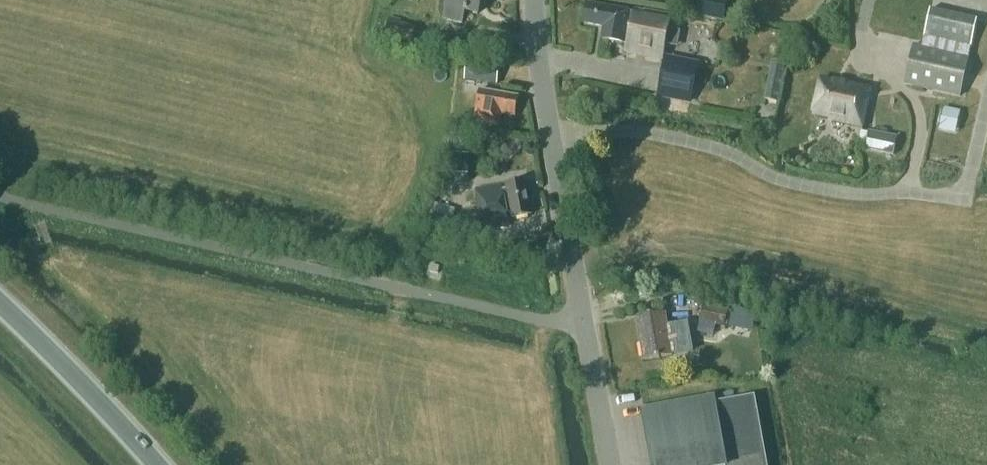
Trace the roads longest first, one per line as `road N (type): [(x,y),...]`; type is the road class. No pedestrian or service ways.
road 1 (unclassified): [(585,318),(527,318),(0,197)]
road 2 (tertiary): [(585,318),(535,53),(533,0)]
road 3 (primary): [(156,464),(0,304)]
road 4 (tertiary): [(611,464),(585,318)]

